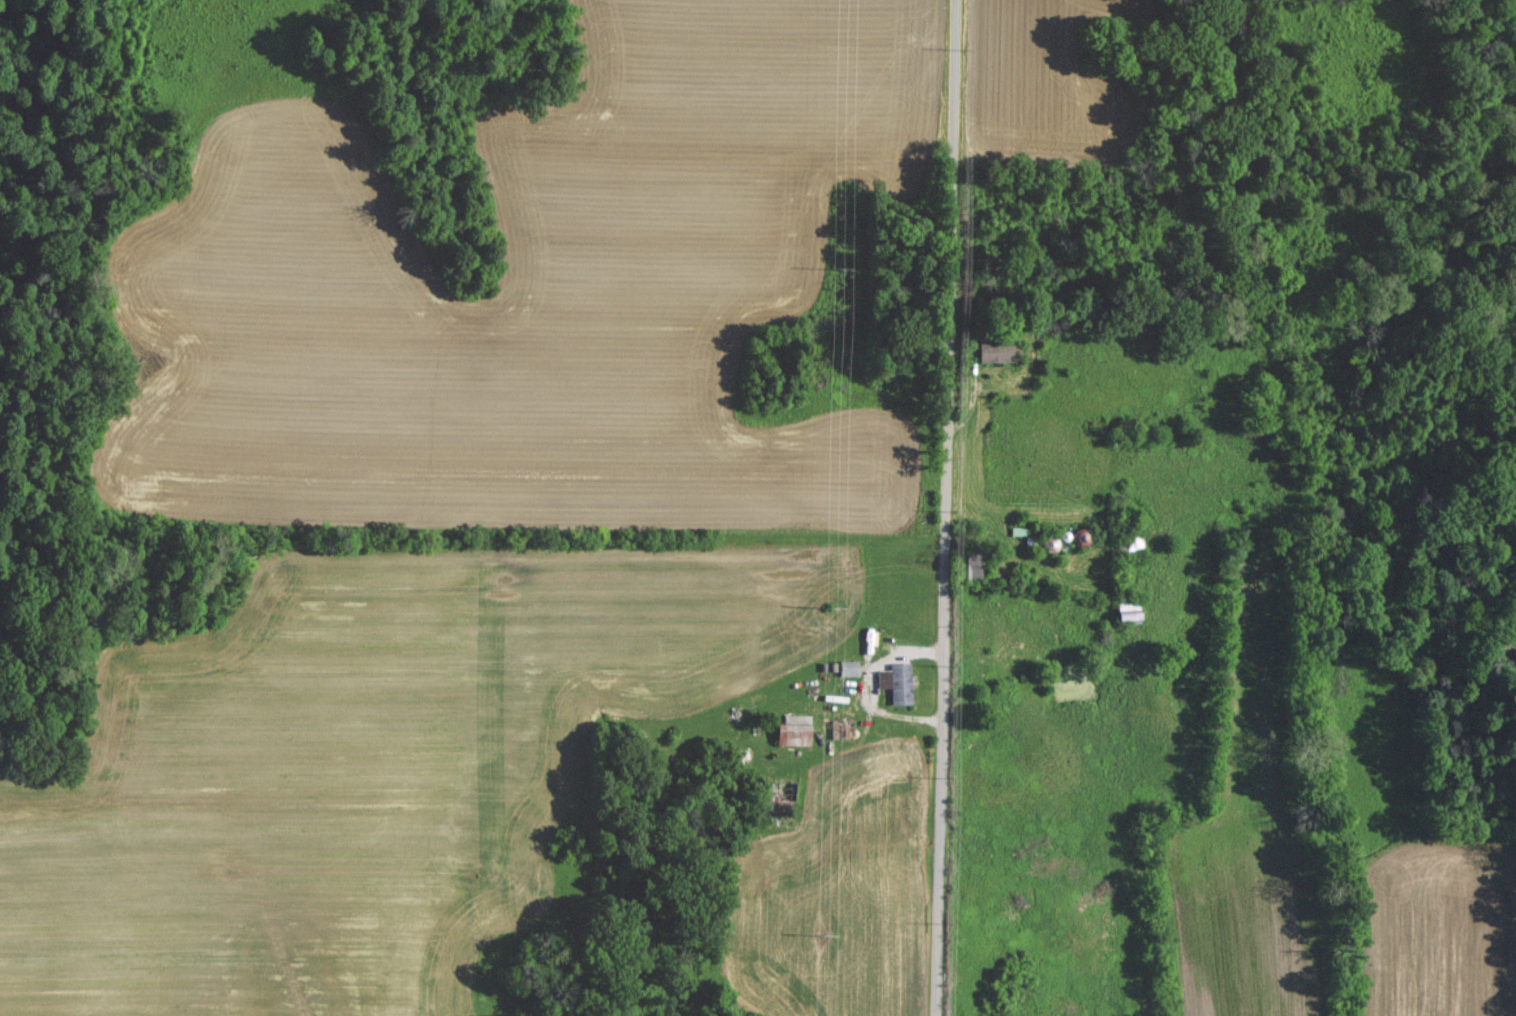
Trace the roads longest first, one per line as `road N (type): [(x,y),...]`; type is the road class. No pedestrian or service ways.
road 1 (residential): [(934,1015),(956,0)]

